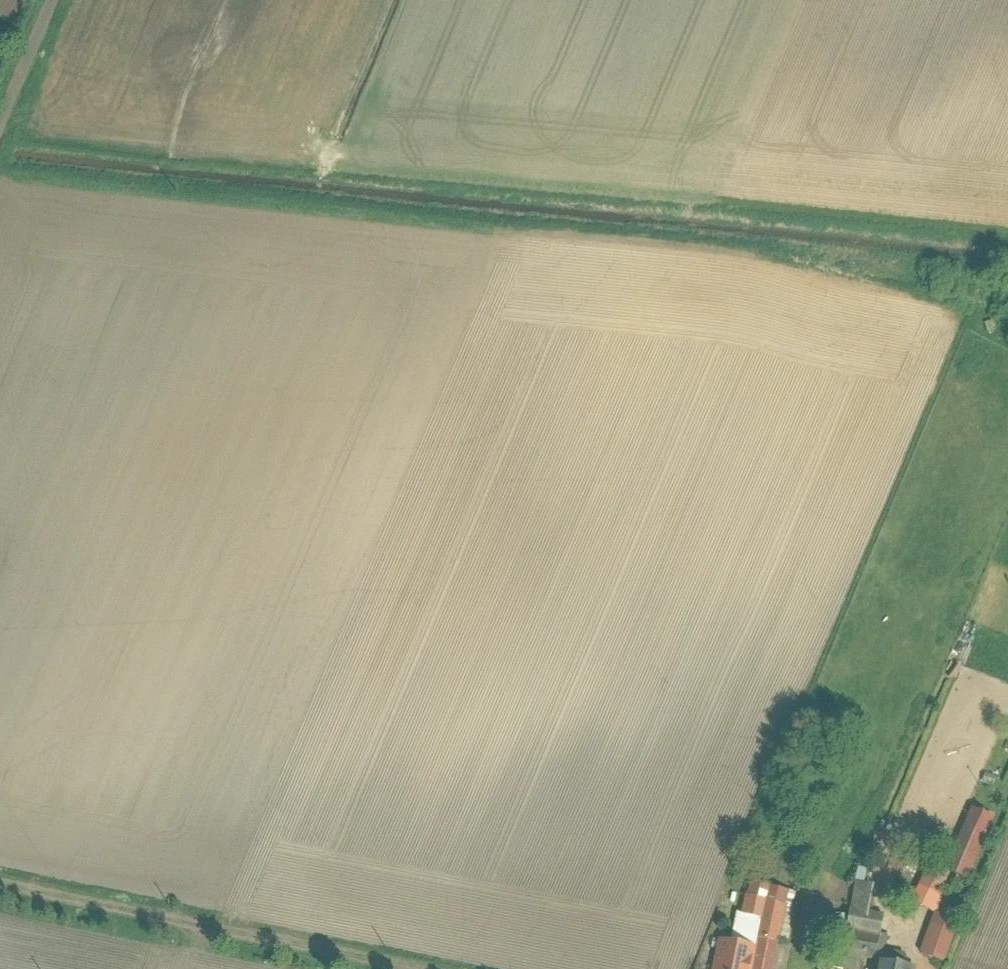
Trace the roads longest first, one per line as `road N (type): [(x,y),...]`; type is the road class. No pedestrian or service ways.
road 1 (track): [(0,876),(437,968)]

